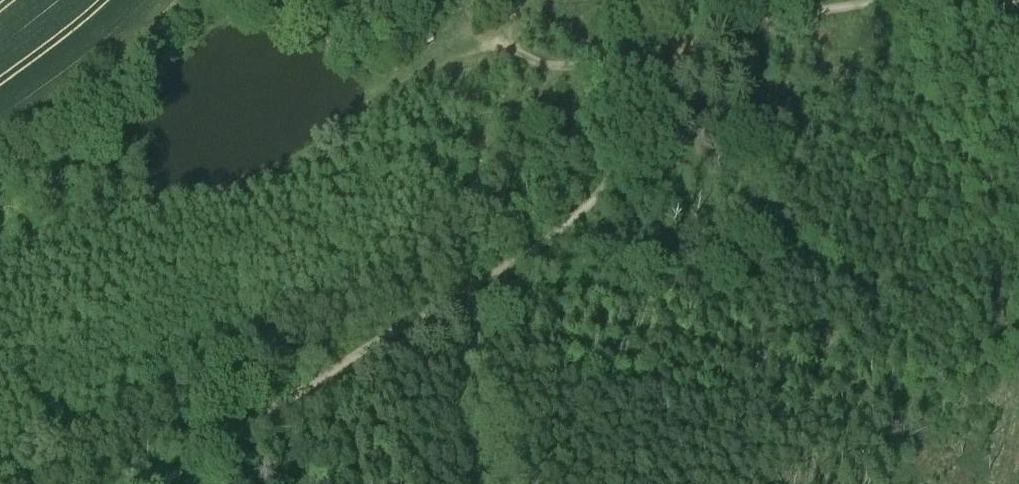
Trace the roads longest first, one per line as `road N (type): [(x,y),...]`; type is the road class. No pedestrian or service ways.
road 1 (track): [(920,0),(697,44),(651,103),(608,188),(570,227),(293,397),(170,483)]
road 2 (track): [(683,66),(640,56),(571,69),(507,48),(370,73)]

